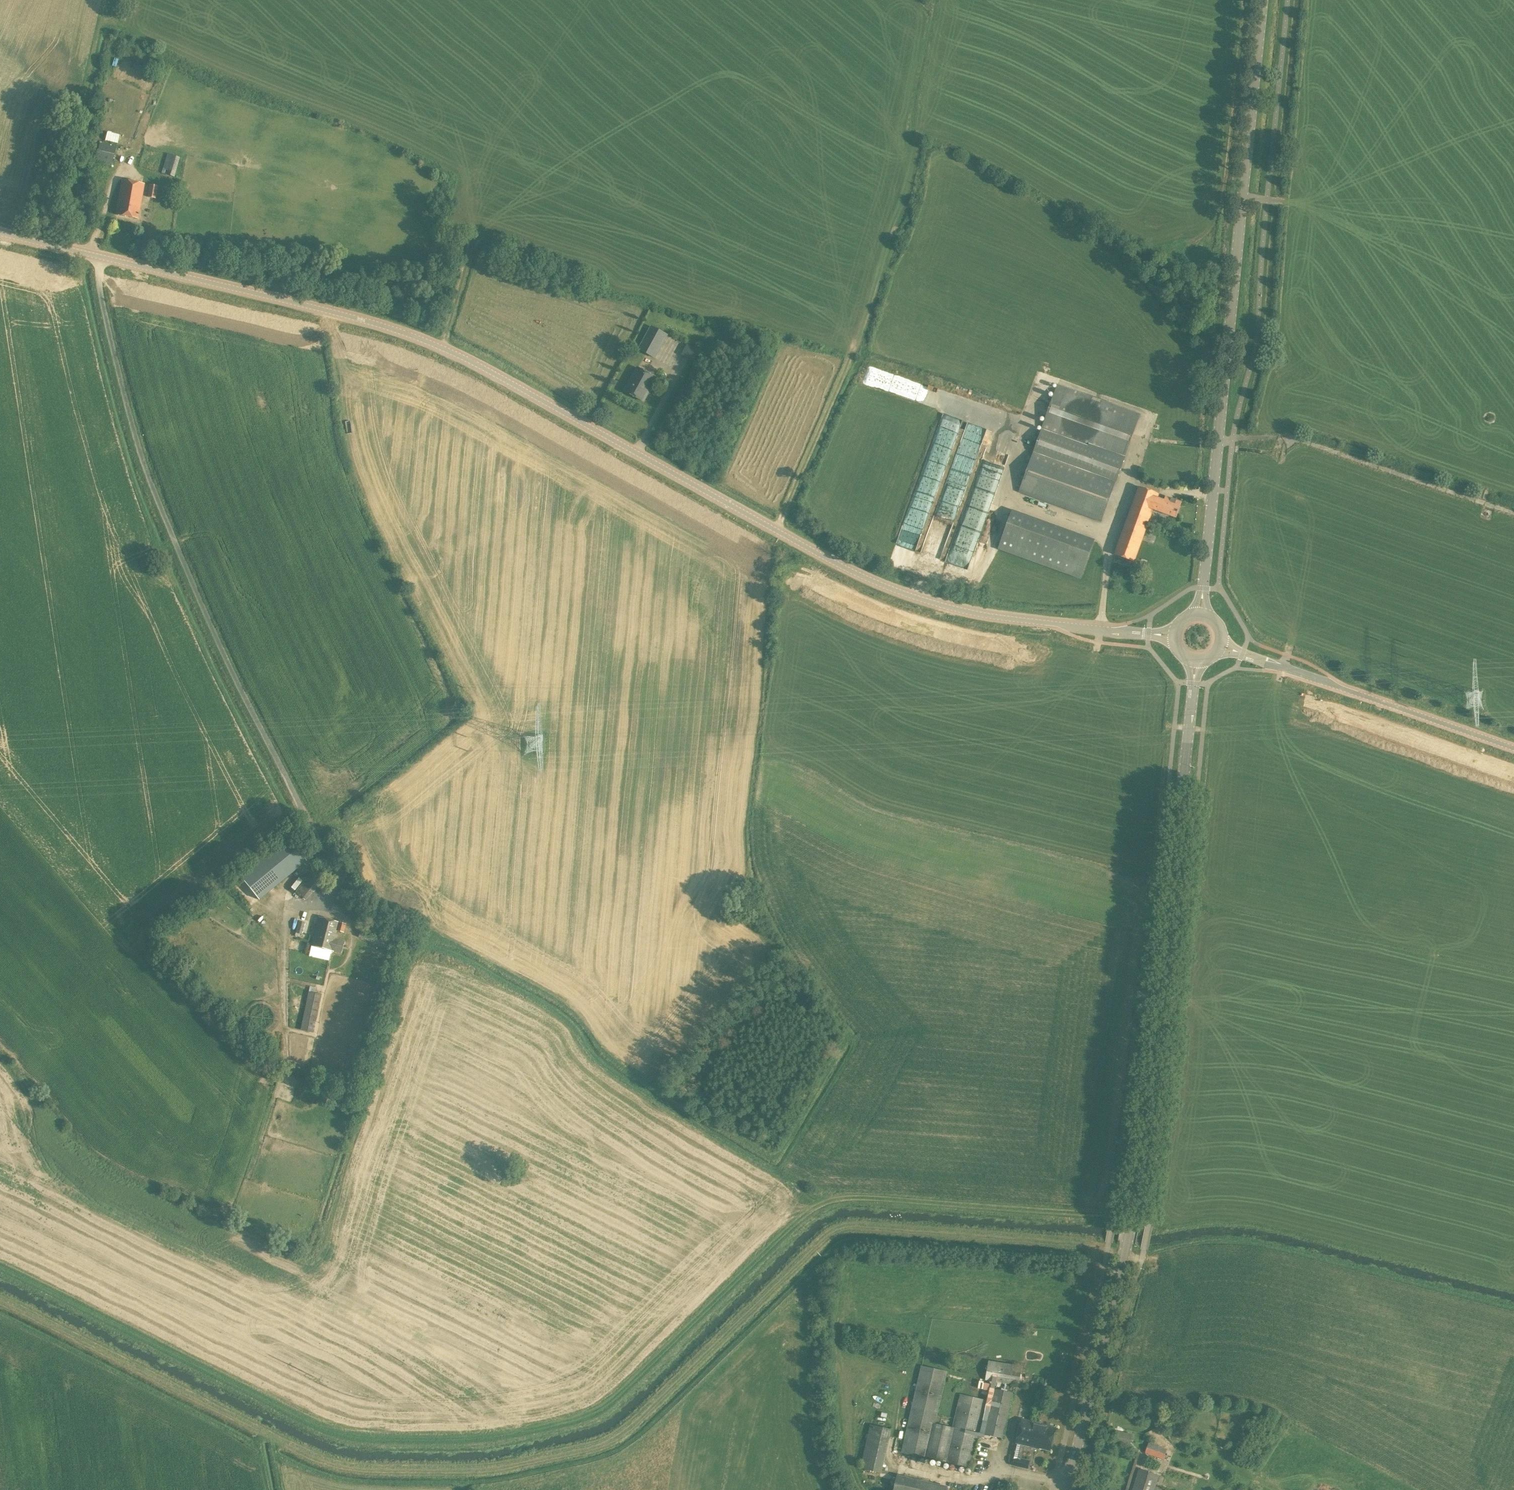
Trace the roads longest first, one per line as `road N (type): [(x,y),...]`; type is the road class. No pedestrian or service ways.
road 1 (tertiary): [(1173,635),(985,615),(900,590),(448,348),(402,329),(98,257)]
road 2 (secondary): [(1067,1489),(1127,1243),(1168,989),(1196,660)]
road 3 (unclassified): [(340,875),(244,694),(169,528),(141,450),(98,257)]
road 4 (secondary): [(1200,611),(1264,0)]
road 5 (tertiary): [(1513,749),(1221,643)]

